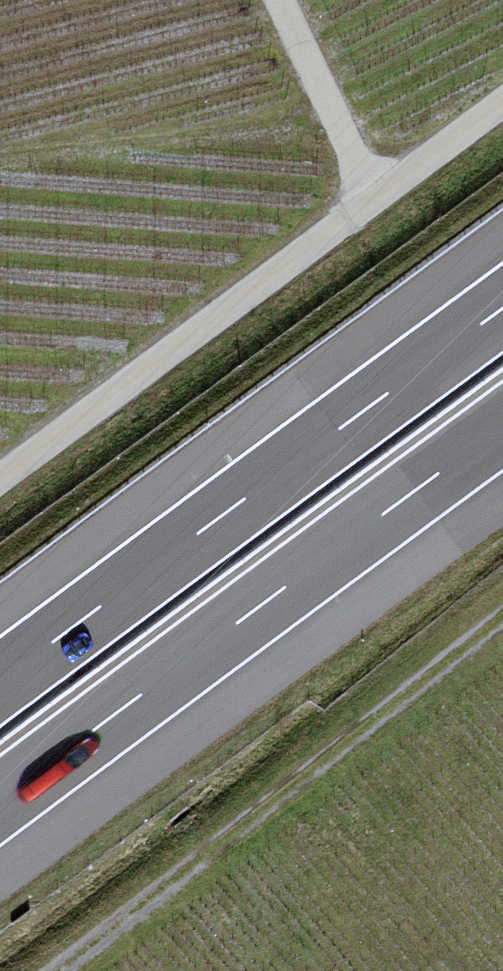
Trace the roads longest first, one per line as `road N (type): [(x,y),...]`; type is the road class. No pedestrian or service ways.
road 1 (track): [(502,102),(0,480)]
road 2 (motorway): [(0,804),(502,428)]
road 3 (motorway): [(502,308),(0,681)]
road 4 (track): [(502,627),(60,970)]
road 5 (track): [(280,0),(378,197)]

